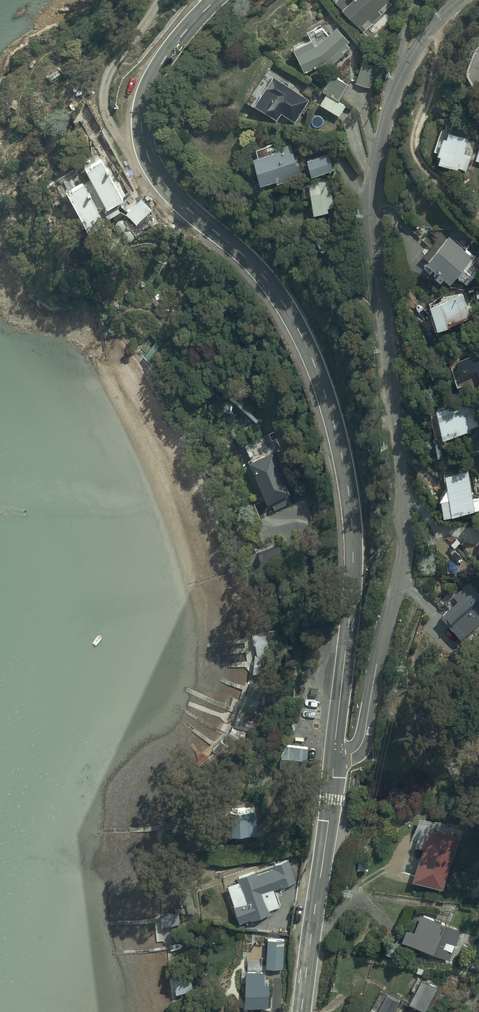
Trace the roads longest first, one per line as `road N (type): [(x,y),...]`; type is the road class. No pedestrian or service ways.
road 1 (tertiary): [(334,754),(352,561),(348,493),(323,391),(282,300),(163,183),(141,128),(155,72),(215,0)]
road 2 (unclassified): [(334,754),(355,751),(363,738),(405,543),(374,177),(407,64),(457,0)]
road 3 (tertiary): [(300,1011),(334,754)]

